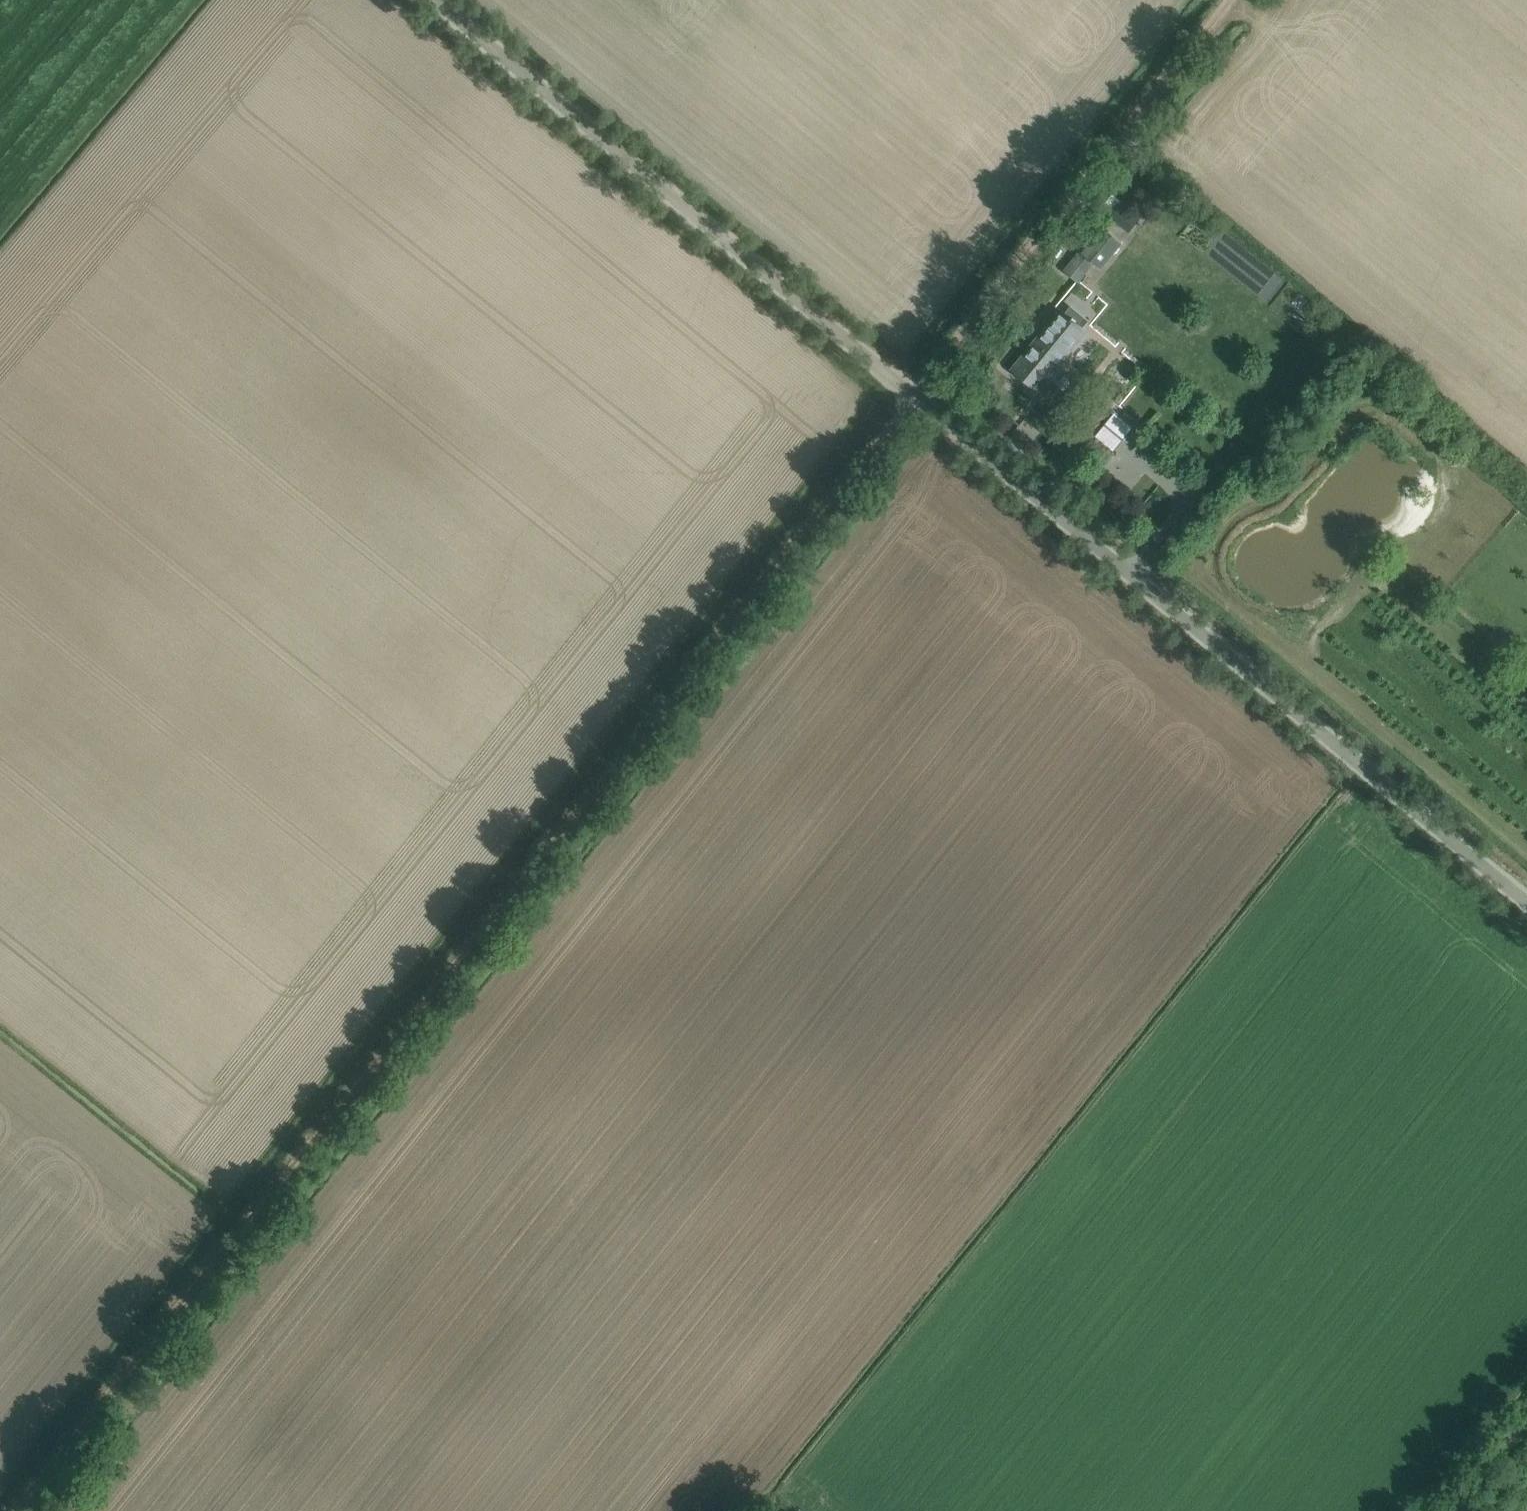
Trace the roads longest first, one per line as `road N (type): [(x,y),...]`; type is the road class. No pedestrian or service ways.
road 1 (track): [(916,391),(11,1510)]
road 2 (unclassified): [(1526,903),(916,391),(433,0)]
road 3 (track): [(916,391),(1235,0)]

